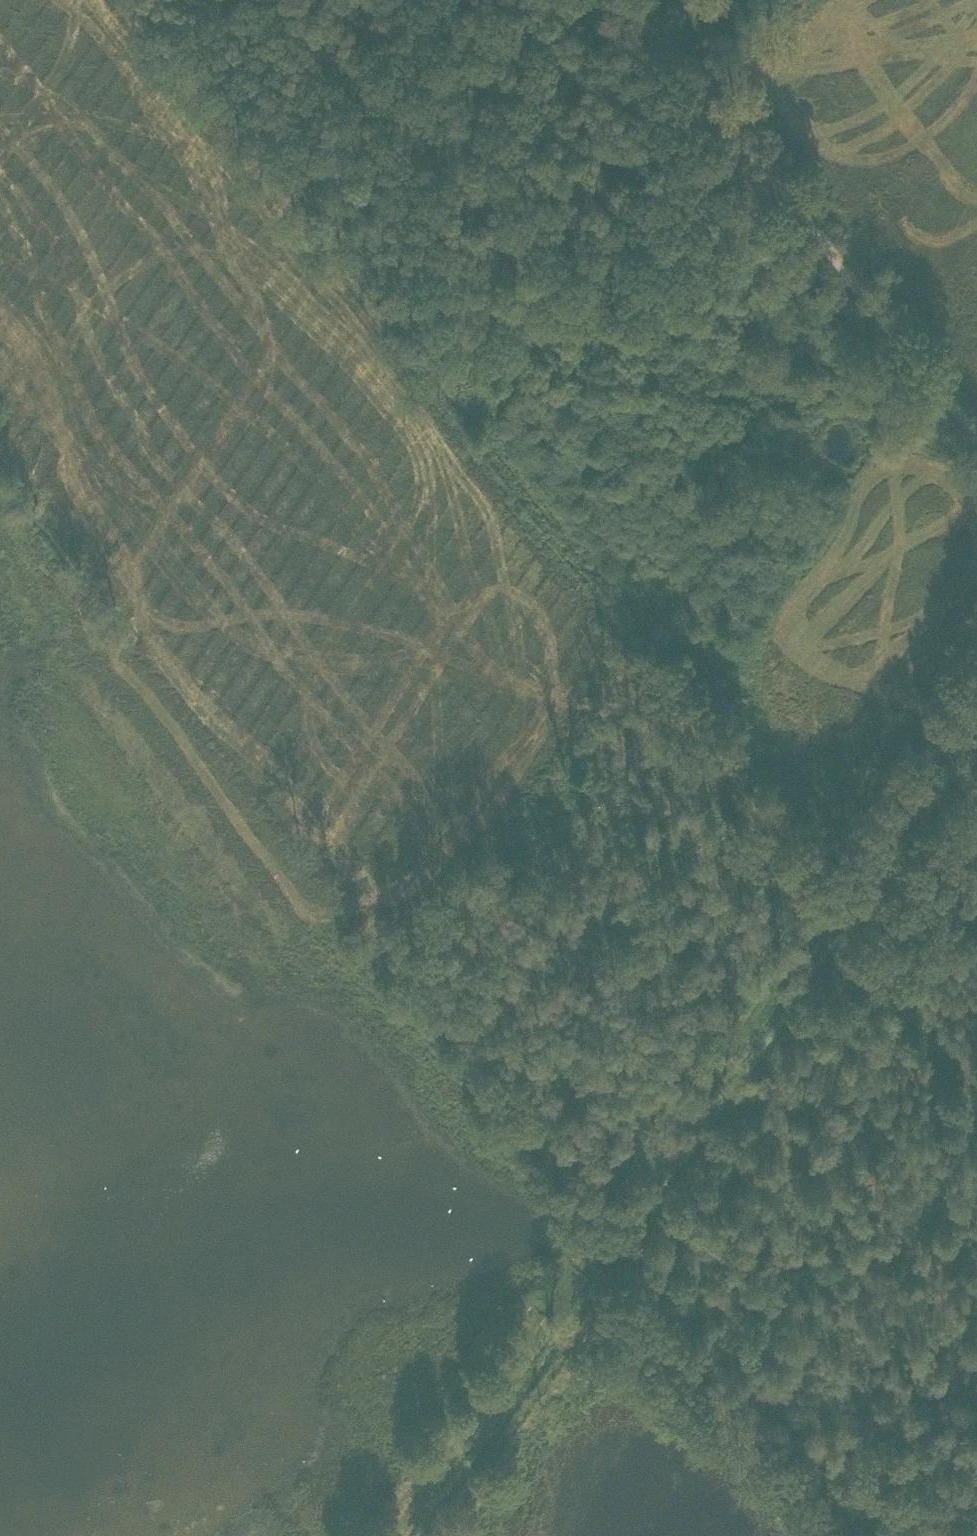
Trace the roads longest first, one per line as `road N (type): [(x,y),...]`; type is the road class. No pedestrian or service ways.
road 1 (track): [(635,0),(976,435)]
road 2 (track): [(976,1090),(888,975)]

